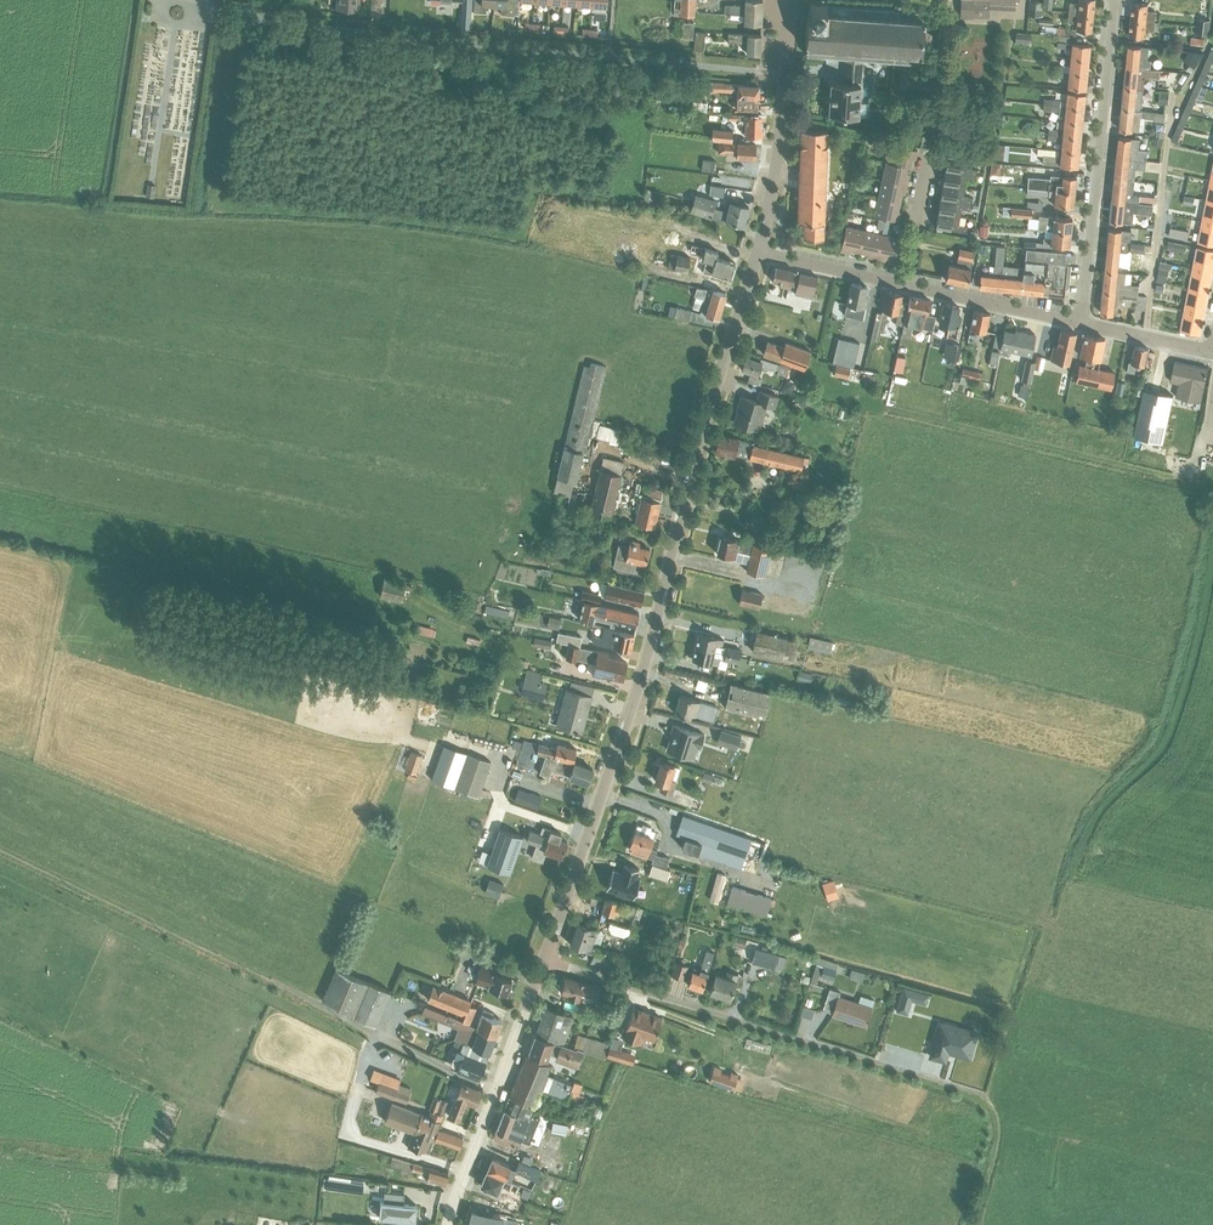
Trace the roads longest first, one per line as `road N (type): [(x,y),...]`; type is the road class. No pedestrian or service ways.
road 1 (residential): [(544,960),(627,728),(683,498),(758,253)]
road 2 (residential): [(979,1093),(544,960)]
road 3 (residential): [(1081,325),(1112,0)]
road 4 (residential): [(451,1224),(544,960)]
road 5 (residential): [(758,253),(777,170),(788,0)]
road 6 (track): [(0,1143),(191,1170)]
road 7 (residential): [(1081,325),(908,286)]
road 8 (residential): [(908,286),(758,253)]
road 9 (residential): [(908,286),(930,156)]
road 10 (residential): [(1209,349),(1081,325)]
road 11 (residential): [(914,0),(941,17),(996,21),(1022,14),(1023,0)]

